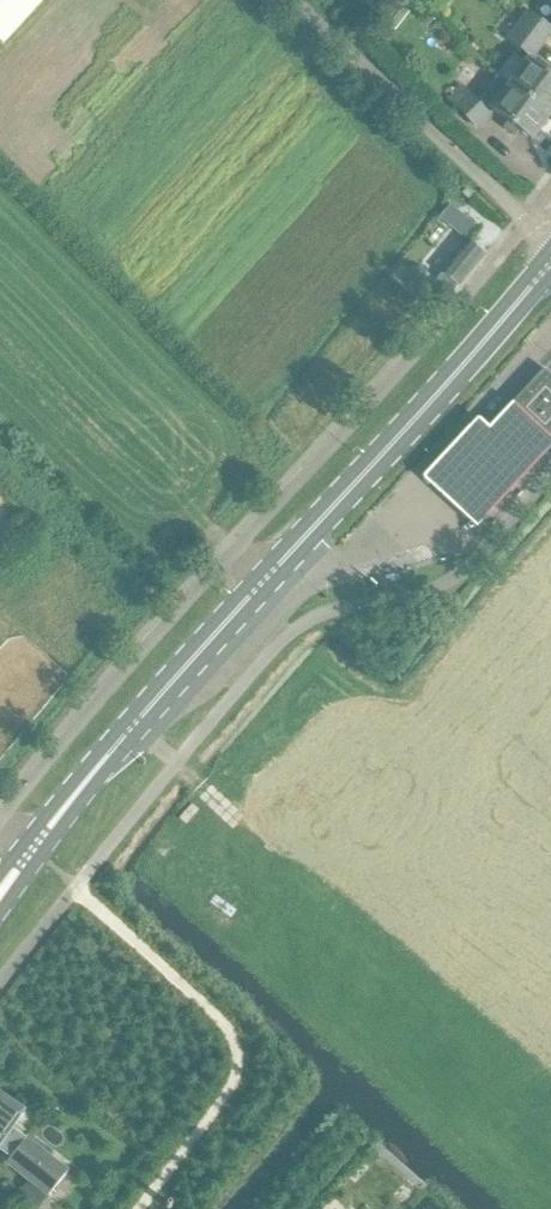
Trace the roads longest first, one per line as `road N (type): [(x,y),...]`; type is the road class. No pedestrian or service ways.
road 1 (secondary): [(0,915),(103,775),(550,280)]
road 2 (secondary): [(550,255),(158,686),(0,875)]
road 3 (unclassified): [(550,244),(297,0)]
road 4 (track): [(128,720),(236,822)]

